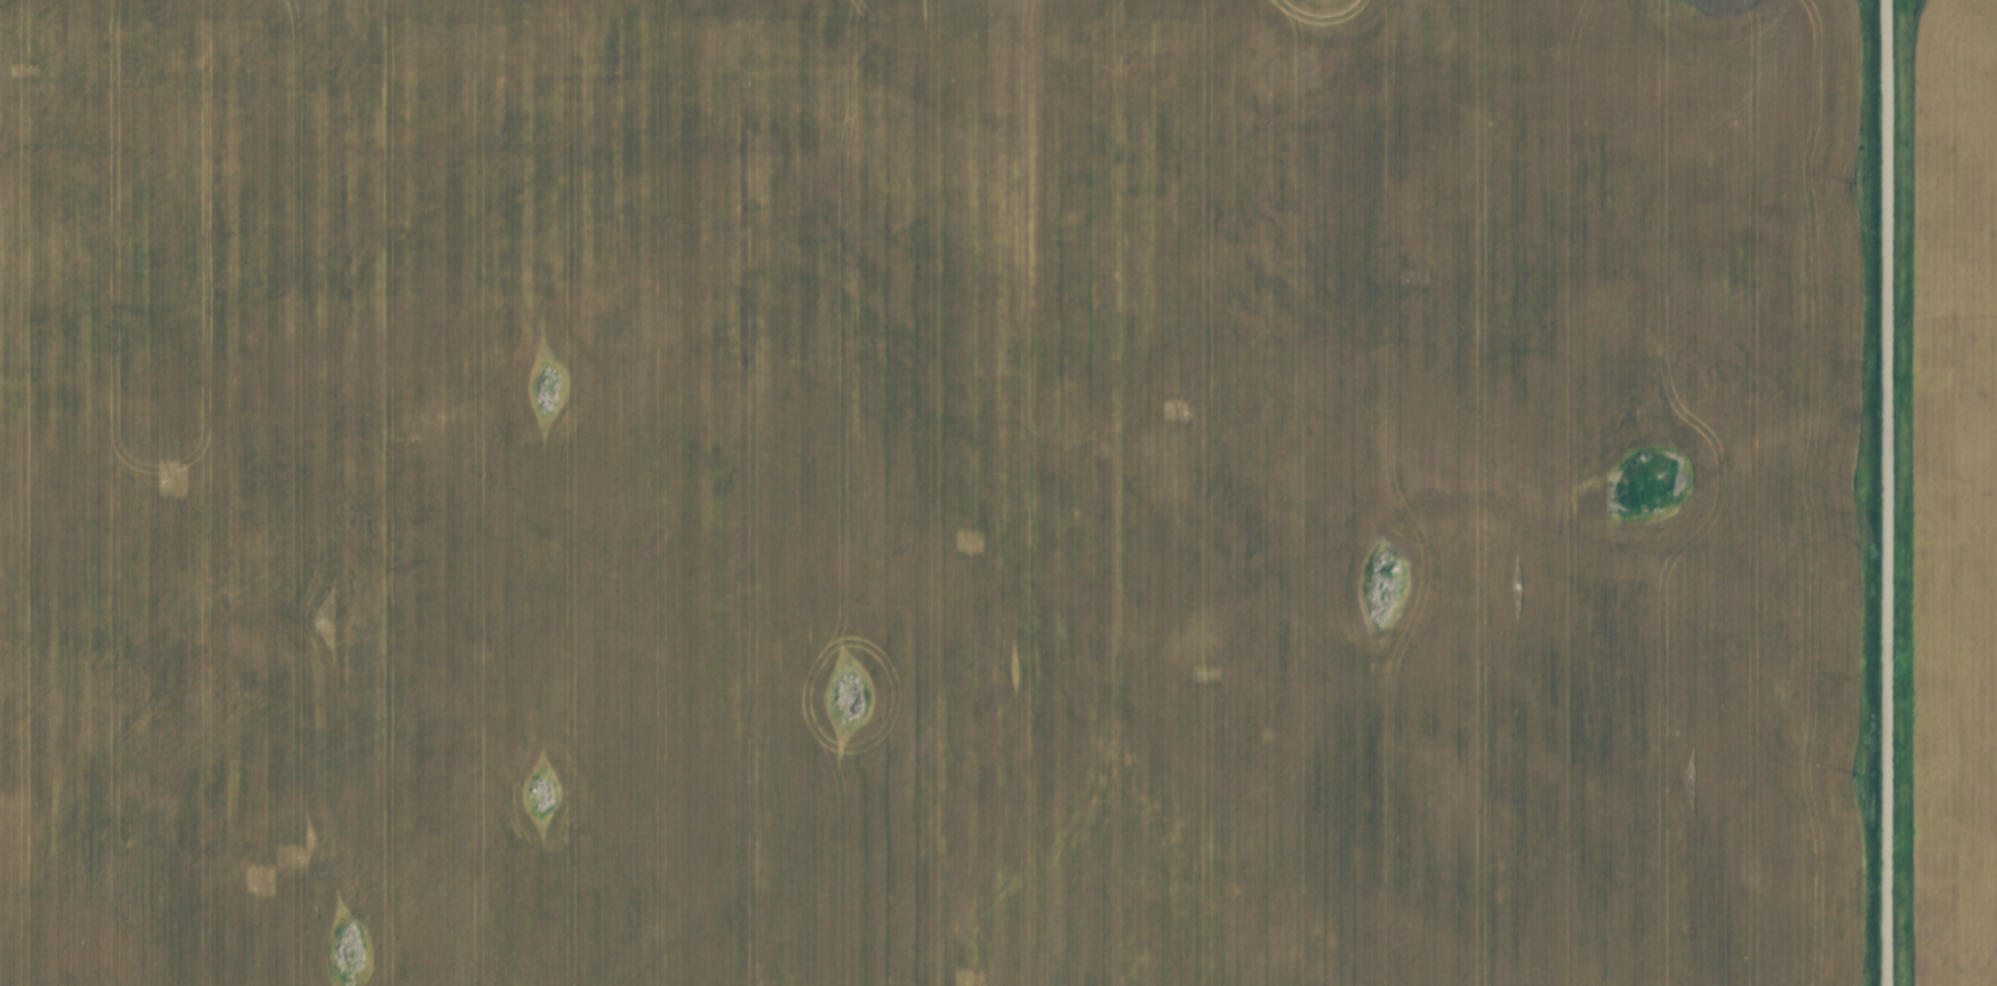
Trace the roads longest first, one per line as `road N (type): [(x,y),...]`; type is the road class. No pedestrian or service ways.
road 1 (residential): [(1887,985),(1888,0)]

